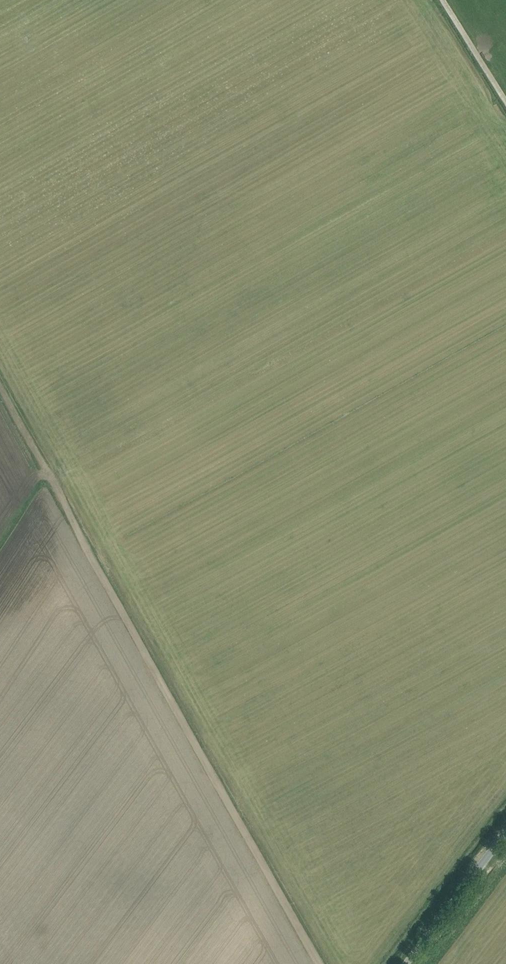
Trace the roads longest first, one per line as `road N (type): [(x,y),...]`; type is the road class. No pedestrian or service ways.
road 1 (track): [(0,379),(327,963)]
road 2 (unclassified): [(408,963),(505,836)]

